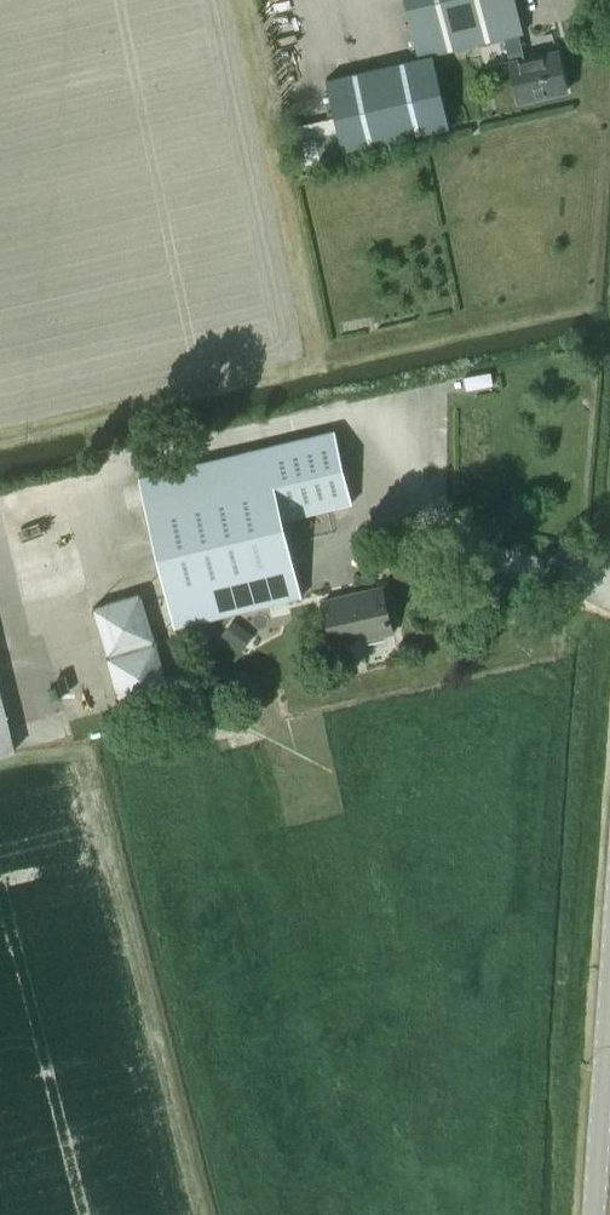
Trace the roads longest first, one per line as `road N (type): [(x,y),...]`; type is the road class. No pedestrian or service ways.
road 1 (unclassified): [(595,1214),(609,996)]

